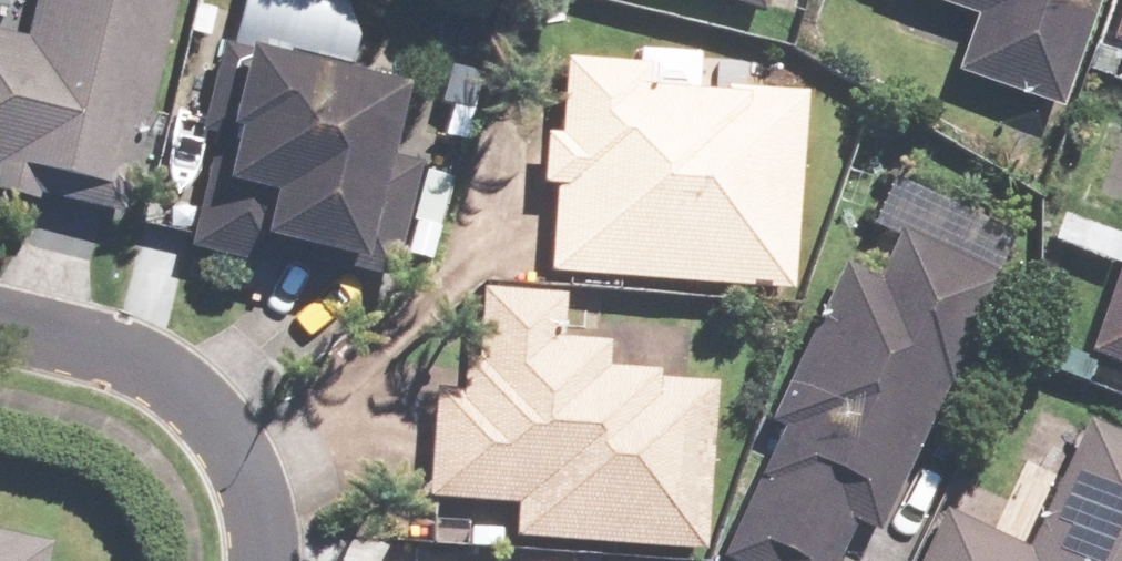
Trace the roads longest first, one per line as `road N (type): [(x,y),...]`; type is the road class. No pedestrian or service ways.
road 1 (residential): [(0,338),(152,385),(226,443),(251,560)]

